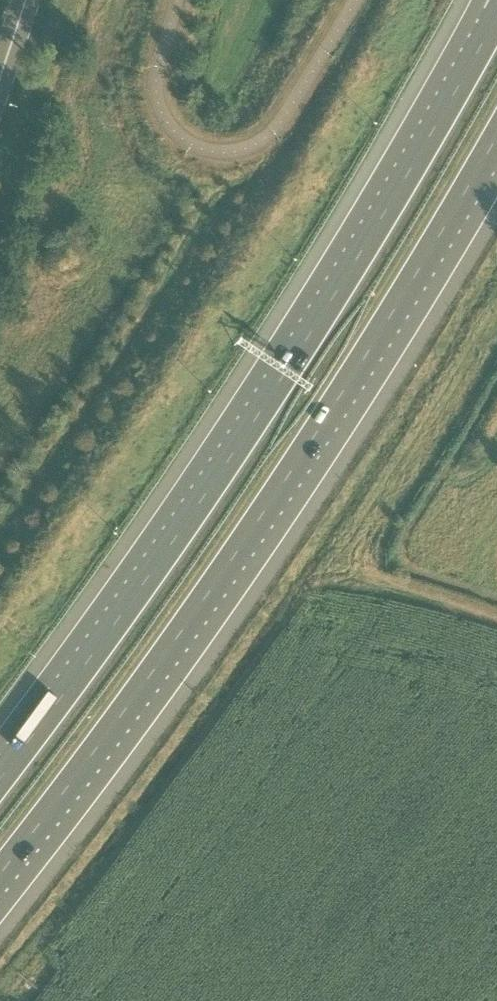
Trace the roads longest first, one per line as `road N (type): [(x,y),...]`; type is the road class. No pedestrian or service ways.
road 1 (motorway): [(496,17),(219,473),(0,775)]
road 2 (motorway): [(0,872),(260,519),(496,134)]

